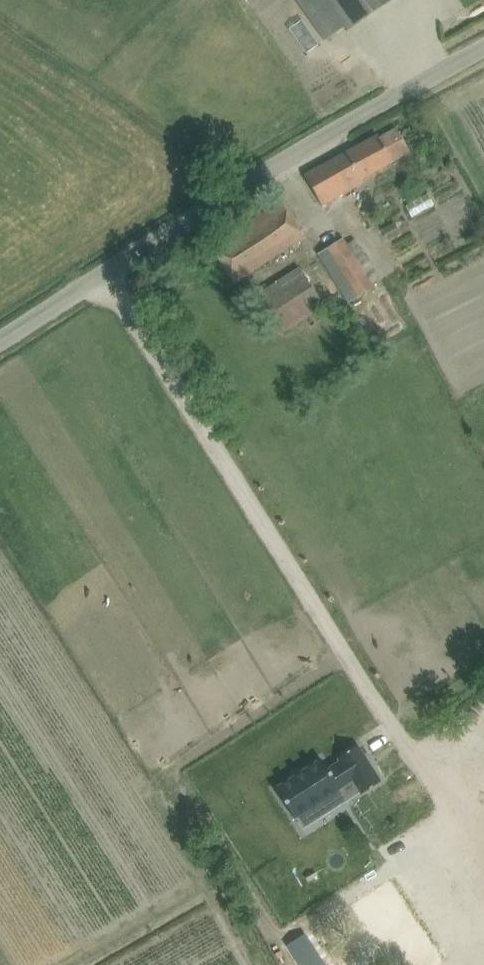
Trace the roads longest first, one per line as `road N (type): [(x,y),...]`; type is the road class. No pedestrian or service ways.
road 1 (unclassified): [(0,336),(208,203),(483,47)]

